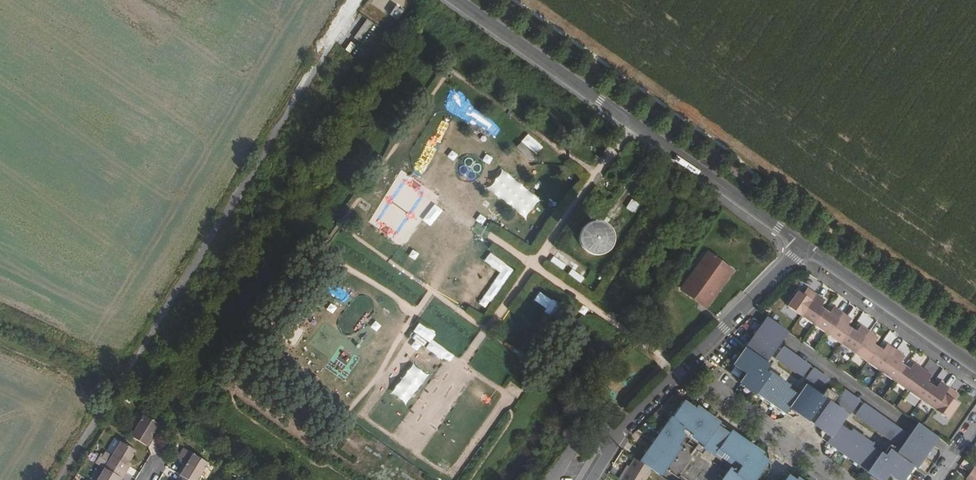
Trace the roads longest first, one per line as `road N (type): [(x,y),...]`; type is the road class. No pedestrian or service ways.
road 1 (unclassified): [(455,0),(804,245)]
road 2 (tertiary): [(975,366),(804,245)]
road 3 (residential): [(804,245),(686,365)]
road 4 (residential): [(686,365),(613,437),(591,479)]

